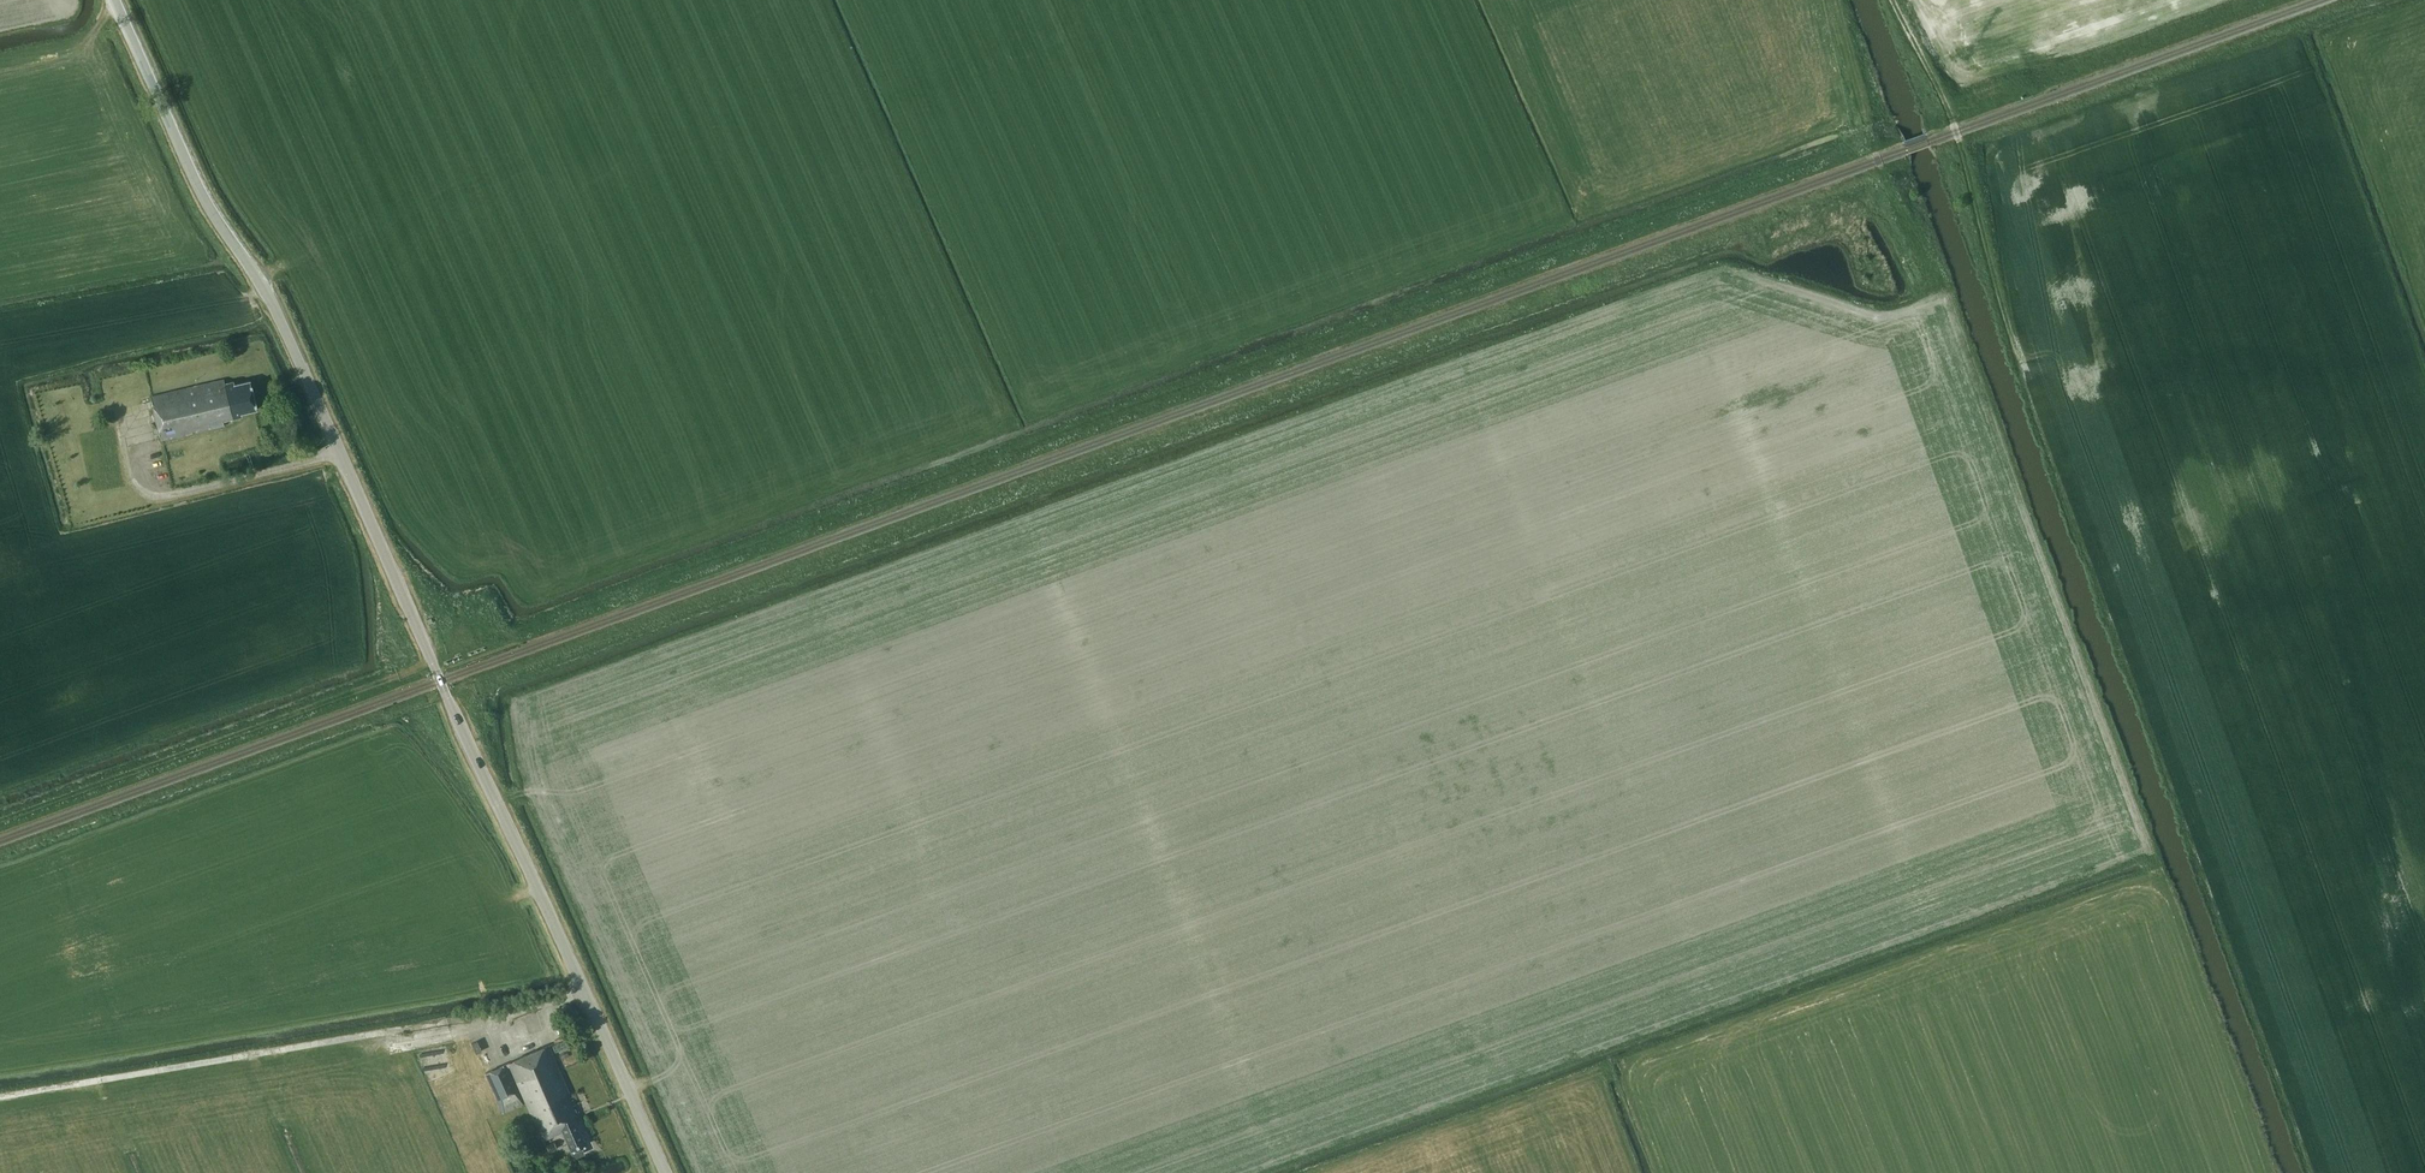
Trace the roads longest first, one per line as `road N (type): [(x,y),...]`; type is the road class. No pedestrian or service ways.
road 1 (tertiary): [(665,1172),(262,284),(206,203),(115,0)]
road 2 (track): [(1891,0),(1956,131),(2003,314)]

